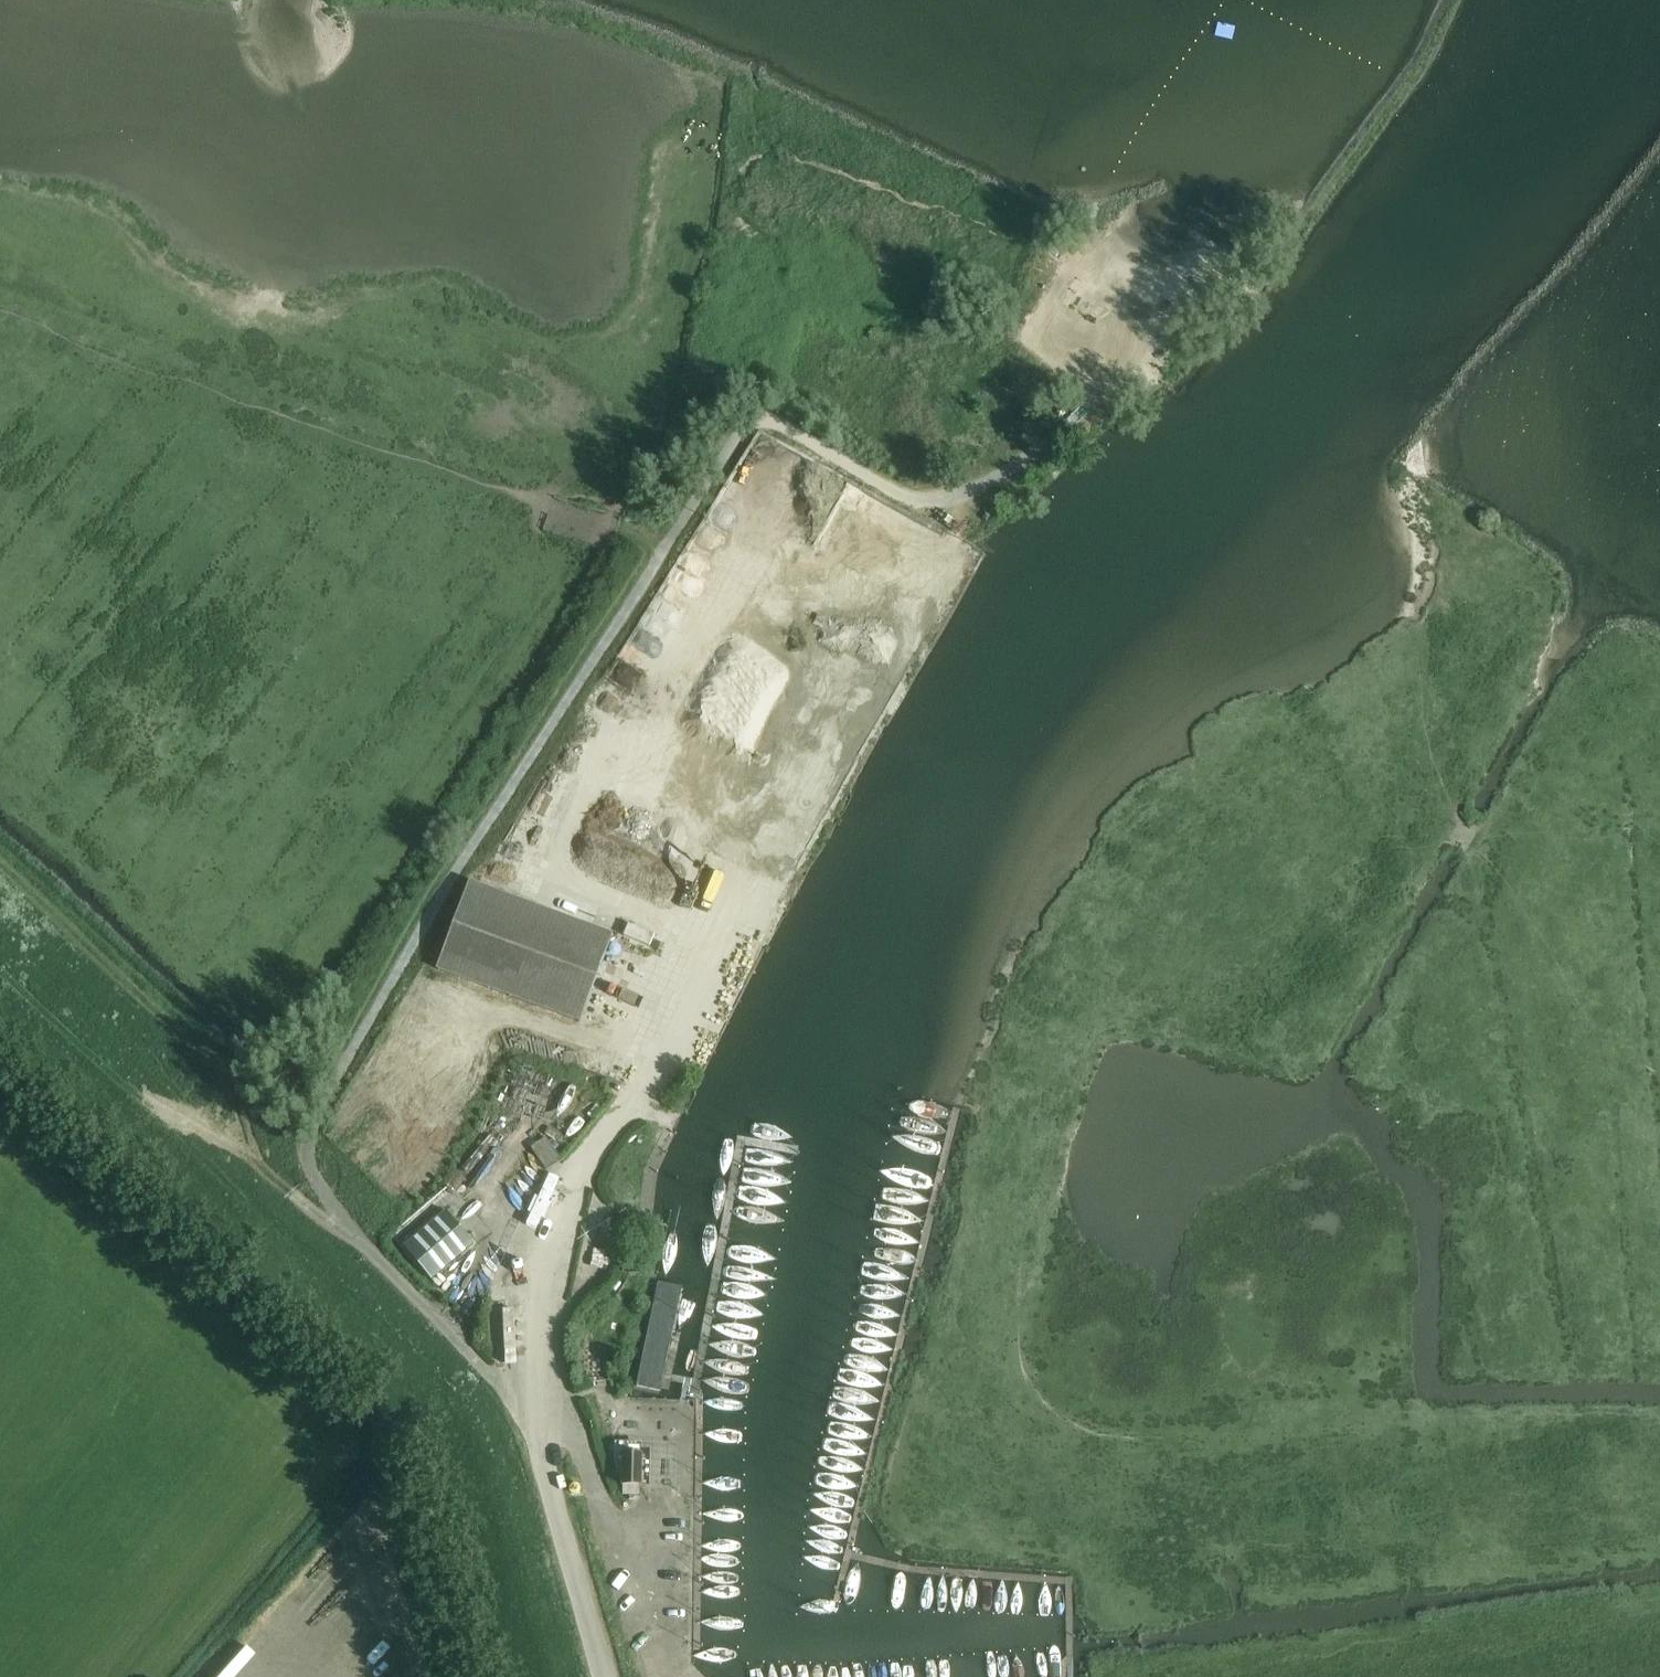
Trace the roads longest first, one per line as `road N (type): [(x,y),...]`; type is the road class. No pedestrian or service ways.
road 1 (track): [(0,933),(292,1200)]
road 2 (unclassified): [(600,1676),(539,1421)]

